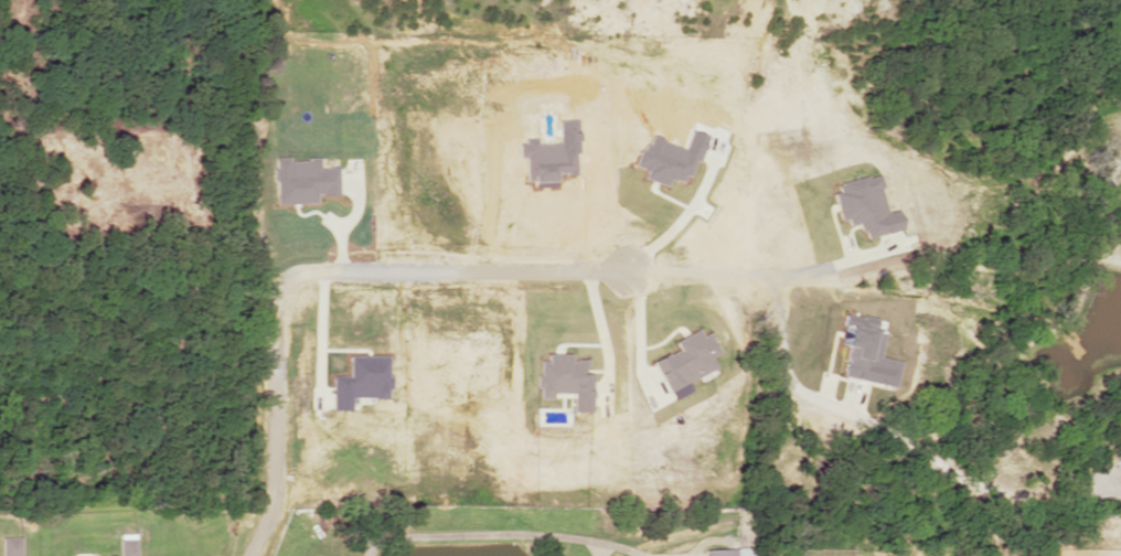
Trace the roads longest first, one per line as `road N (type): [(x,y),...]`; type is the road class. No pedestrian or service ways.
road 1 (residential): [(252,555),(276,481),(279,303),(295,278),(623,280)]

